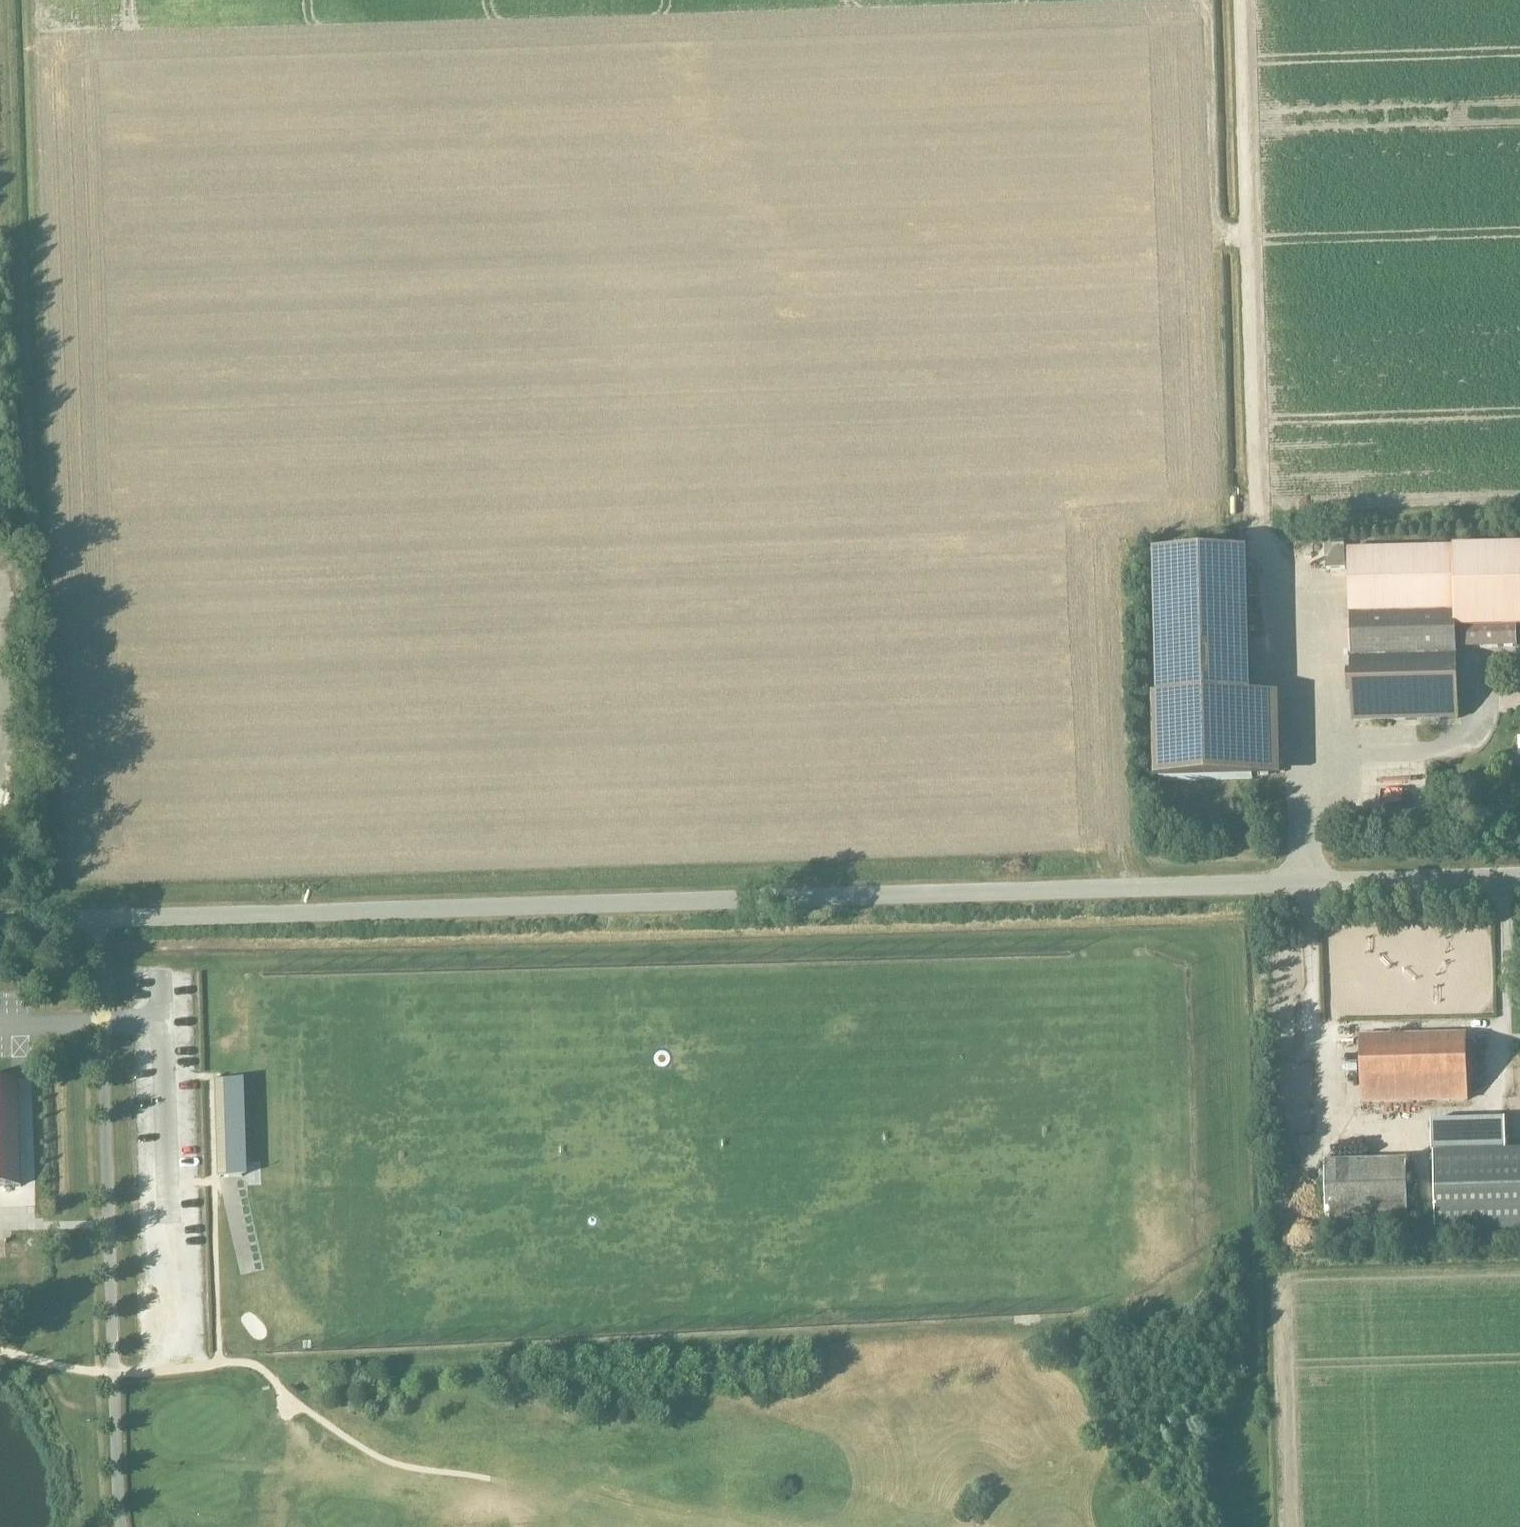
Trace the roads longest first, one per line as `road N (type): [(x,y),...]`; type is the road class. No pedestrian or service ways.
road 1 (unclassified): [(1519,876),(0,923)]
road 2 (track): [(0,1351),(81,1372),(250,1364),(380,1459),(482,1477)]
road 3 (track): [(0,503),(21,502),(21,493),(14,251),(0,225)]

